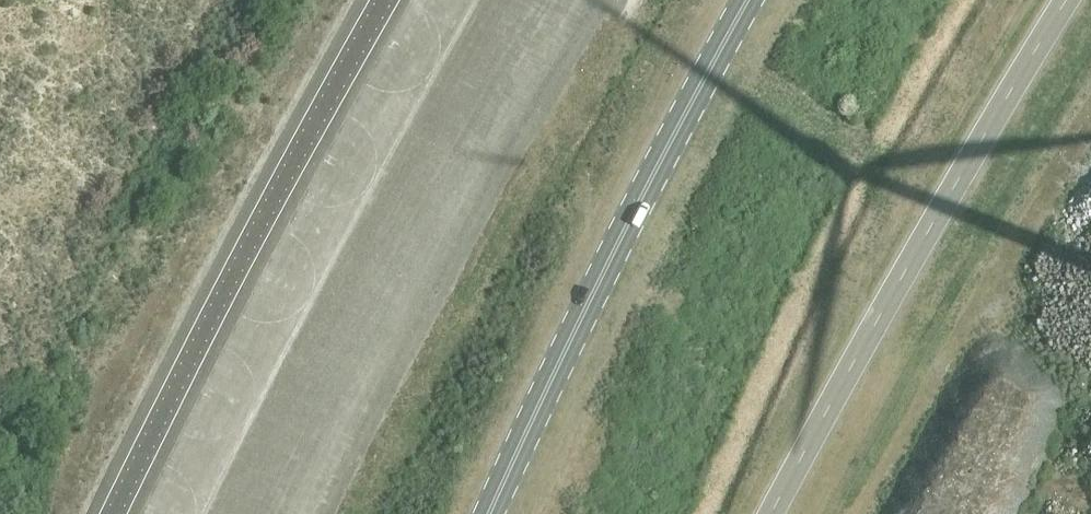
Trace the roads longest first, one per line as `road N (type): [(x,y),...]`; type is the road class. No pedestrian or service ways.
road 1 (unclassified): [(767,513),(901,267),(1065,0)]
road 2 (unclassified): [(113,513),(384,0)]
road 3 (primary): [(487,513),(663,145),(747,0)]

